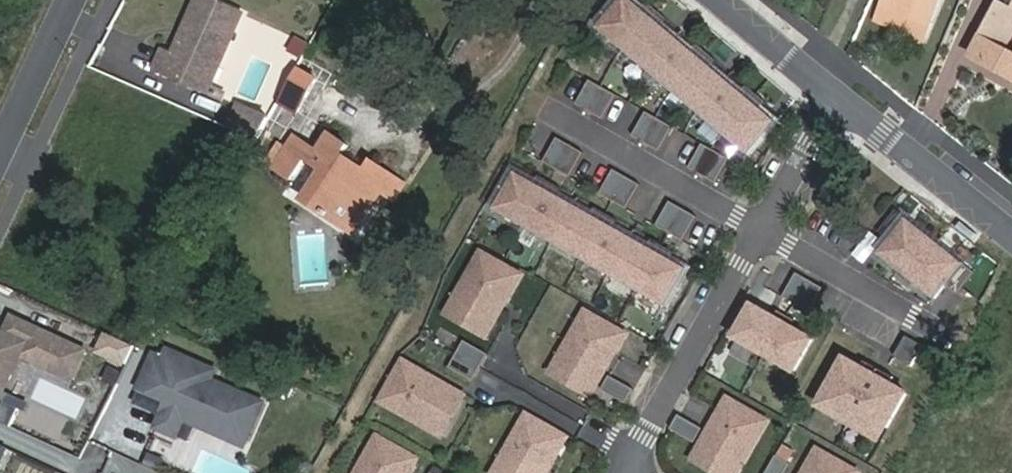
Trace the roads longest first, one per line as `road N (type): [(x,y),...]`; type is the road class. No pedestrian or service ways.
road 1 (residential): [(632,468),(762,233)]
road 2 (residential): [(545,110),(762,233)]
road 3 (residential): [(1011,239),(833,99)]
road 4 (residential): [(762,233),(958,343)]
road 5 (residential): [(632,468),(609,442),(494,376)]
road 6 (secondary): [(70,0),(0,145)]
road 7 (residential): [(762,233),(833,99)]
road 8 (residential): [(833,99),(721,0)]

